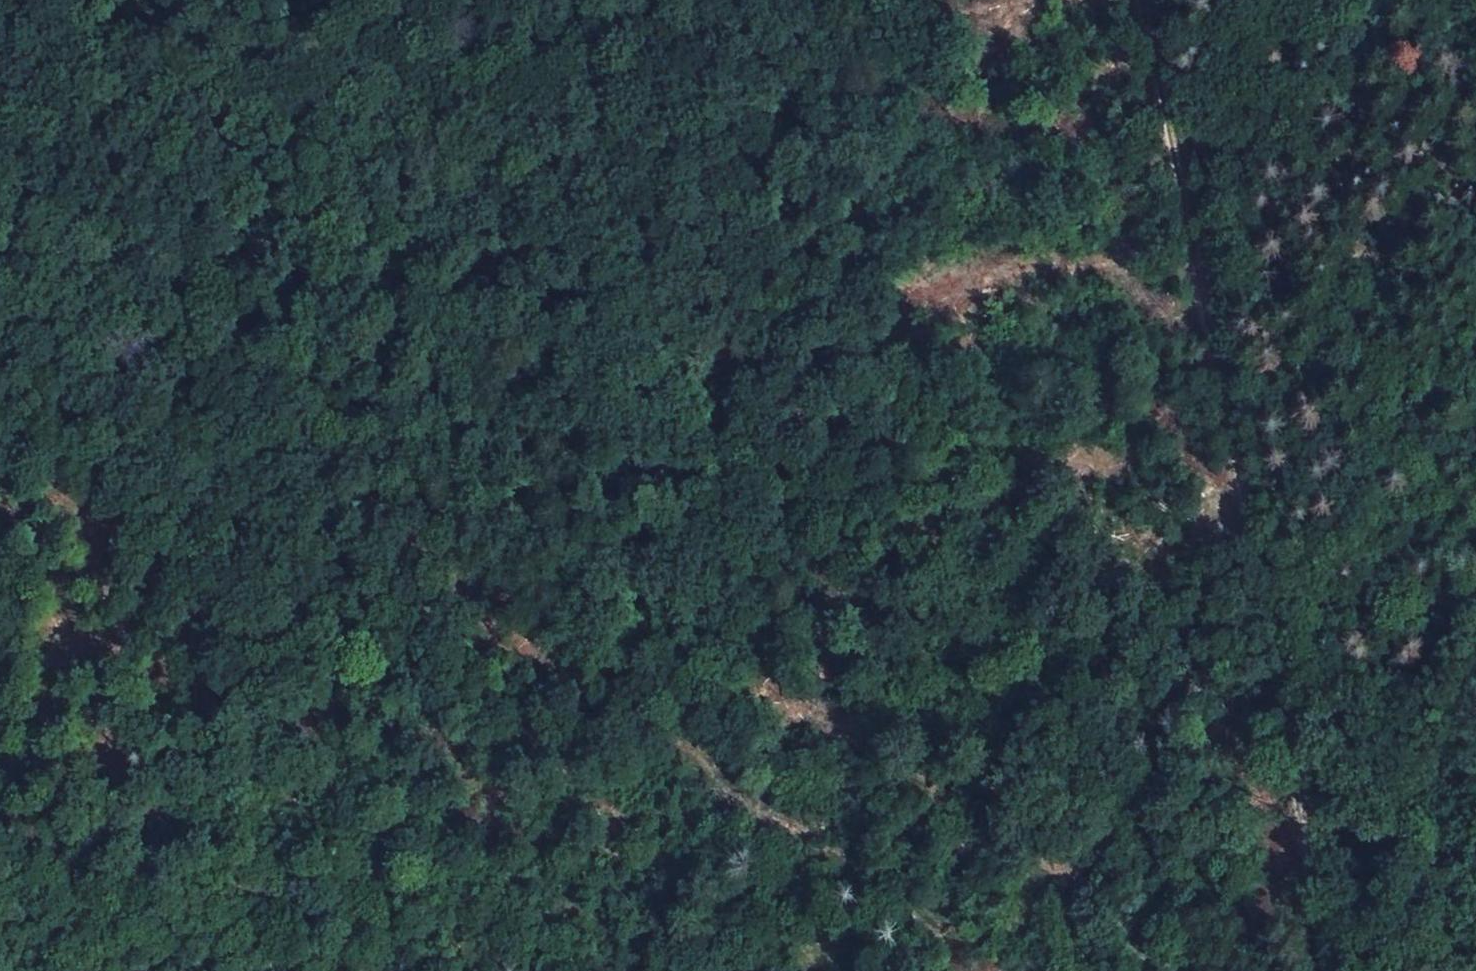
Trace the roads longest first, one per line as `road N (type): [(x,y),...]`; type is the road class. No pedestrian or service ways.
road 1 (track): [(1346,970),(1292,669),(1145,0)]
road 2 (track): [(1475,585),(1280,614)]

